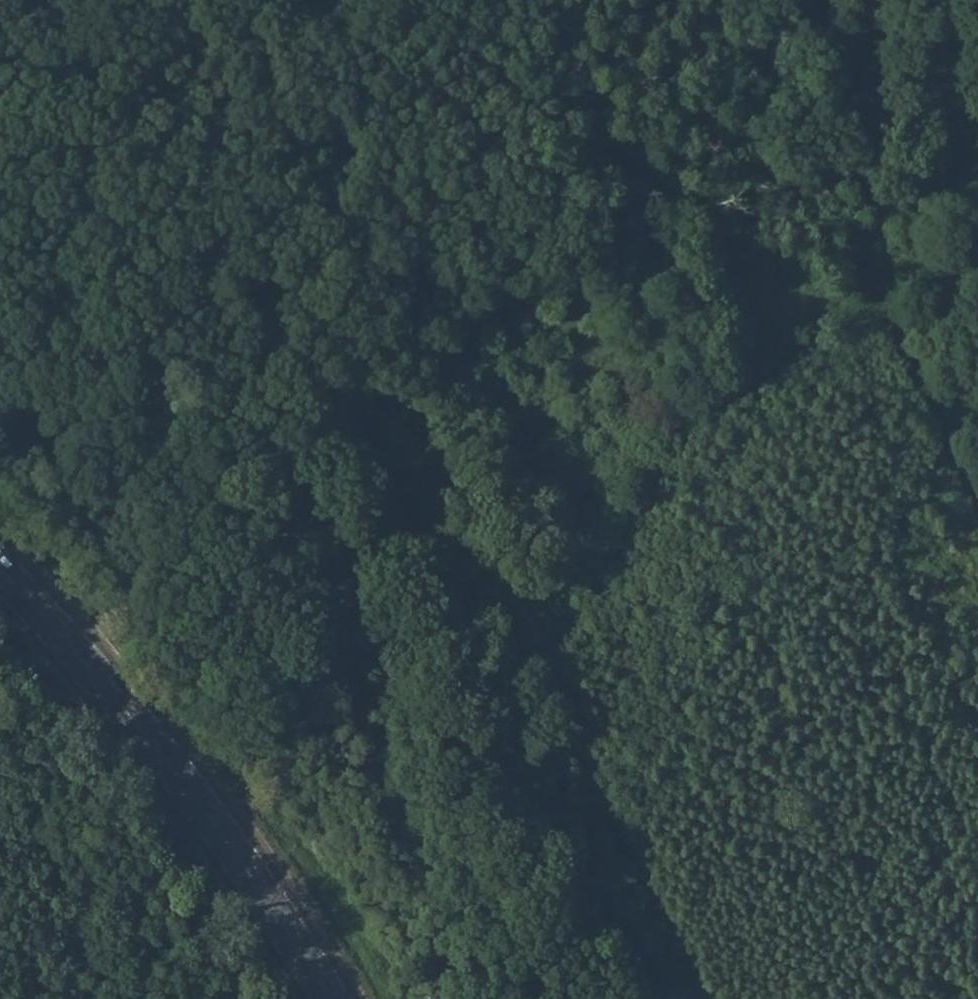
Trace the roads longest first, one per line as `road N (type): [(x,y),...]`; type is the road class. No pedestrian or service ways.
road 1 (track): [(977,508),(885,316),(699,415),(617,562),(553,640),(713,998)]
road 2 (secondary): [(327,998),(249,876),(158,756),(0,573)]

